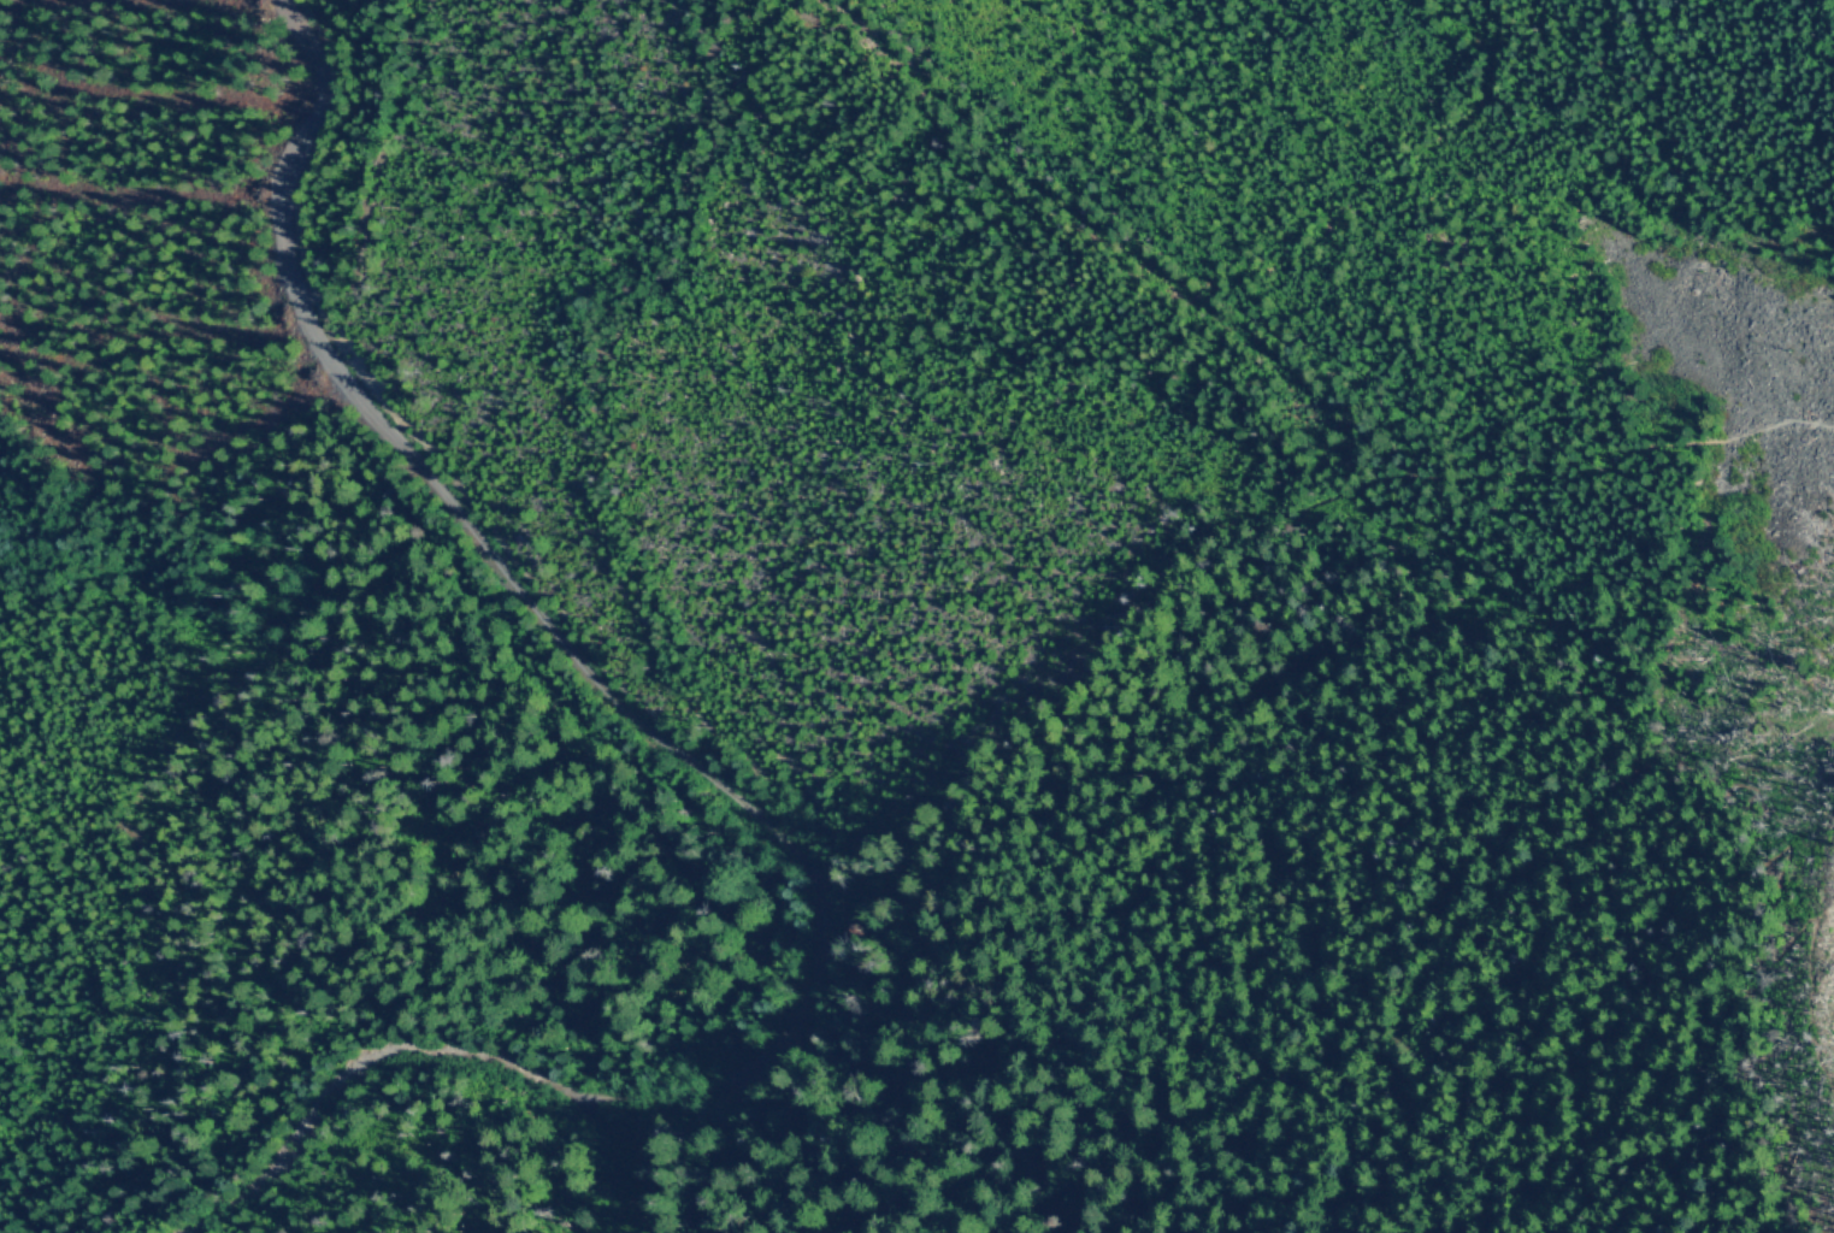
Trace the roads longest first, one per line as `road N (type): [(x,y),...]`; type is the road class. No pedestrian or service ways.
road 1 (track): [(285,0),(312,55),(316,101),(283,196),(282,243),(316,330),(613,708),(788,842),(822,902),(816,1005),(763,1063),(689,1089),(595,1089),(489,1045),(418,1054),(349,1082),(258,1179)]

